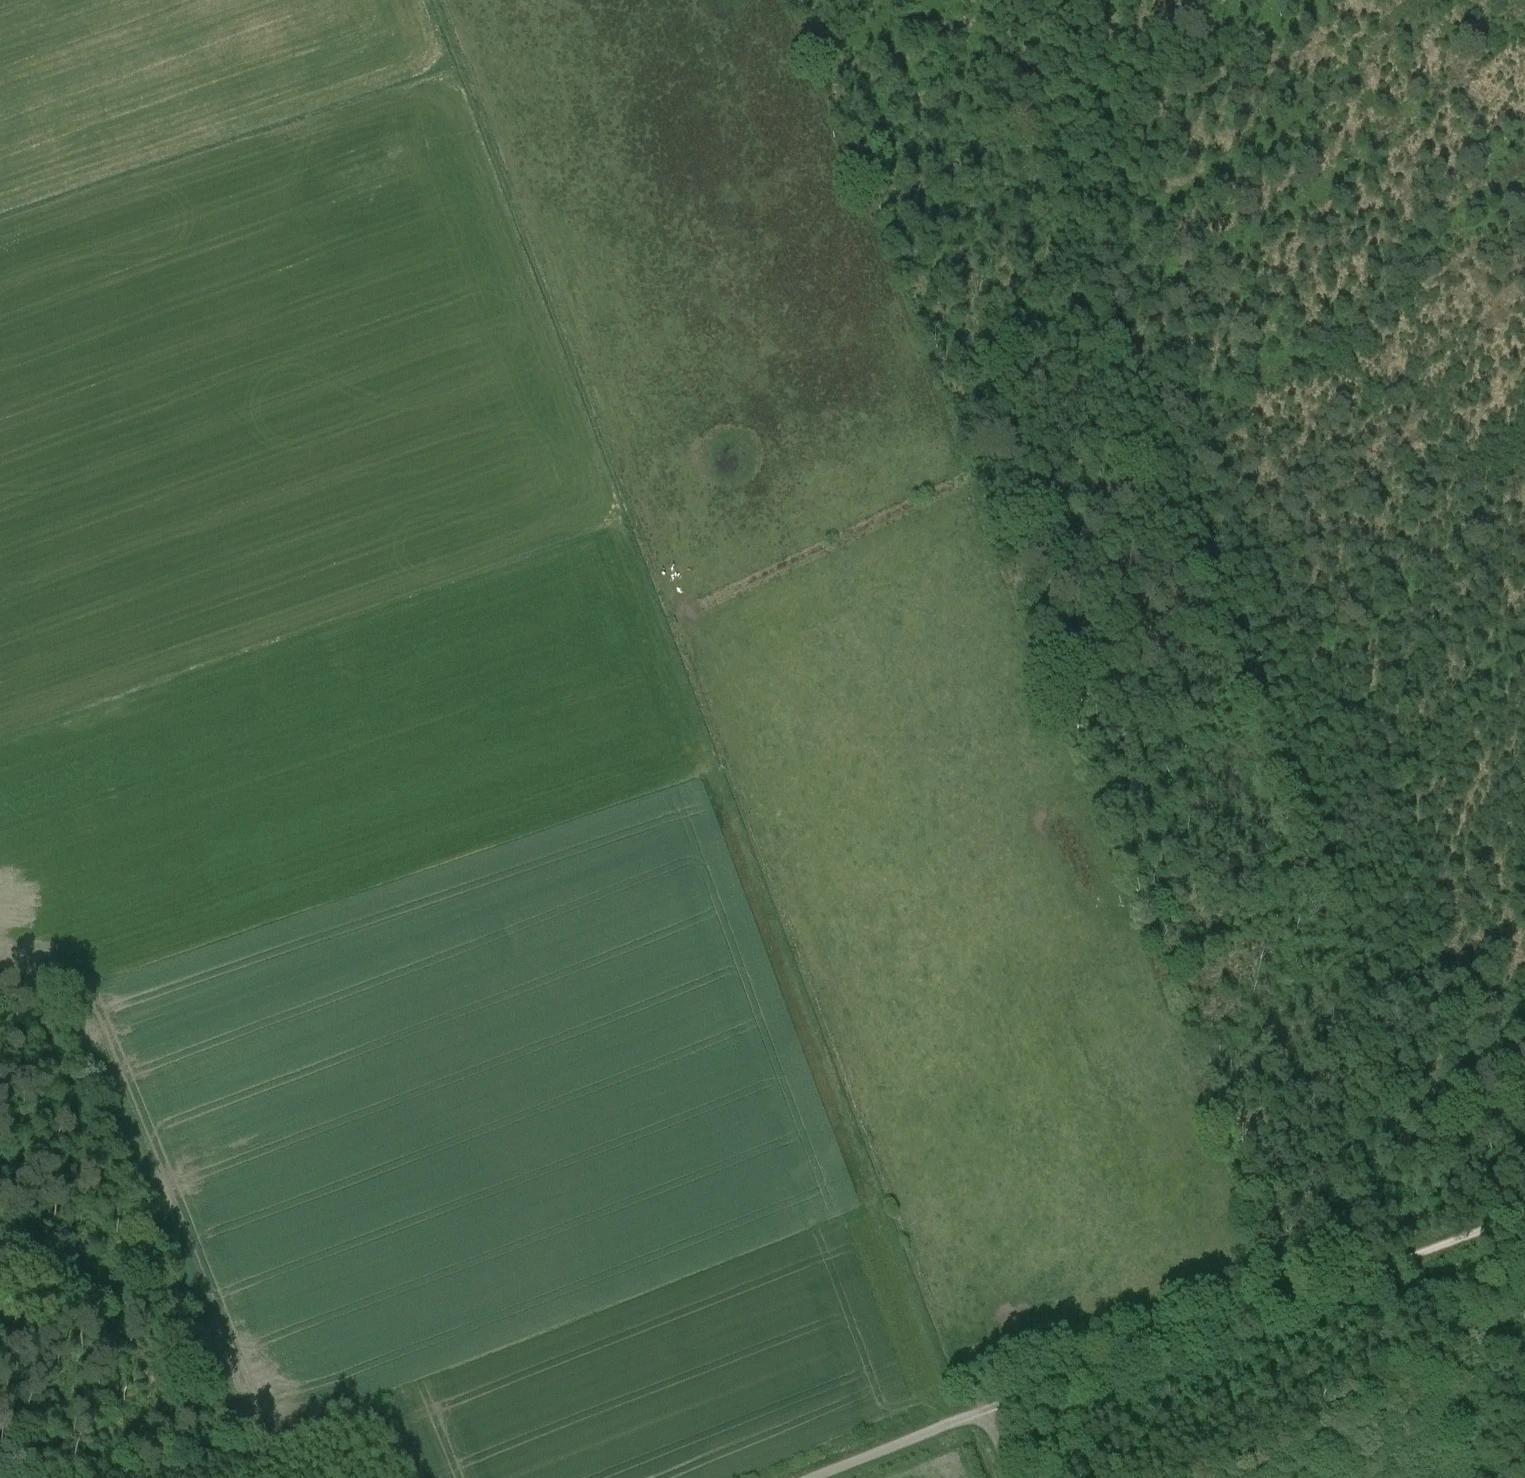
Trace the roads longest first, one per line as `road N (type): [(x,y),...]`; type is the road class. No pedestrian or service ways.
road 1 (track): [(989,1404),(1524,1214)]
road 2 (track): [(798,1477),(989,1404)]

